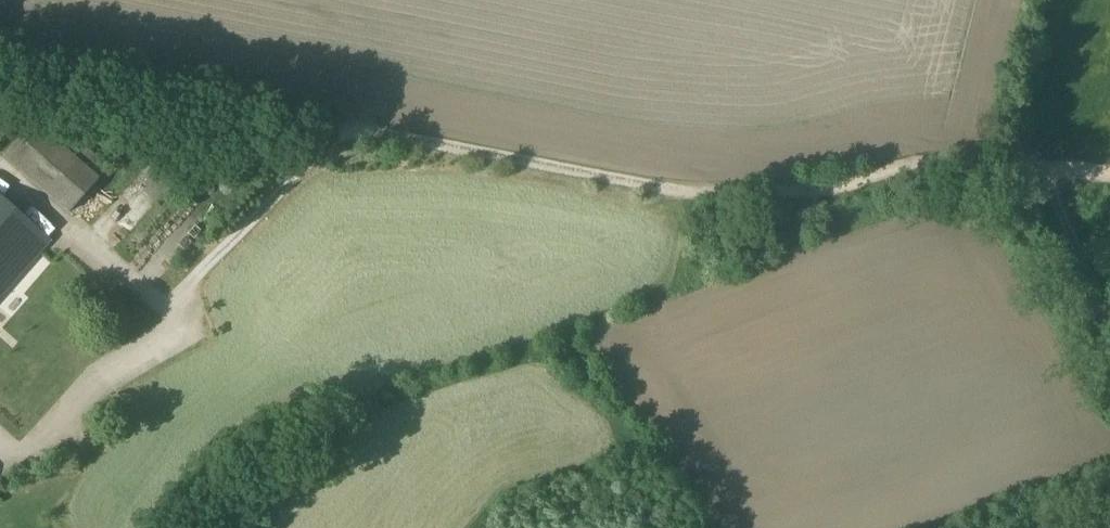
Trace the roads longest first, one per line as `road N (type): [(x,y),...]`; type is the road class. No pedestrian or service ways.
road 1 (track): [(1109,175),(948,159),(799,189),(692,190),(347,128),(165,305),(0,171)]

